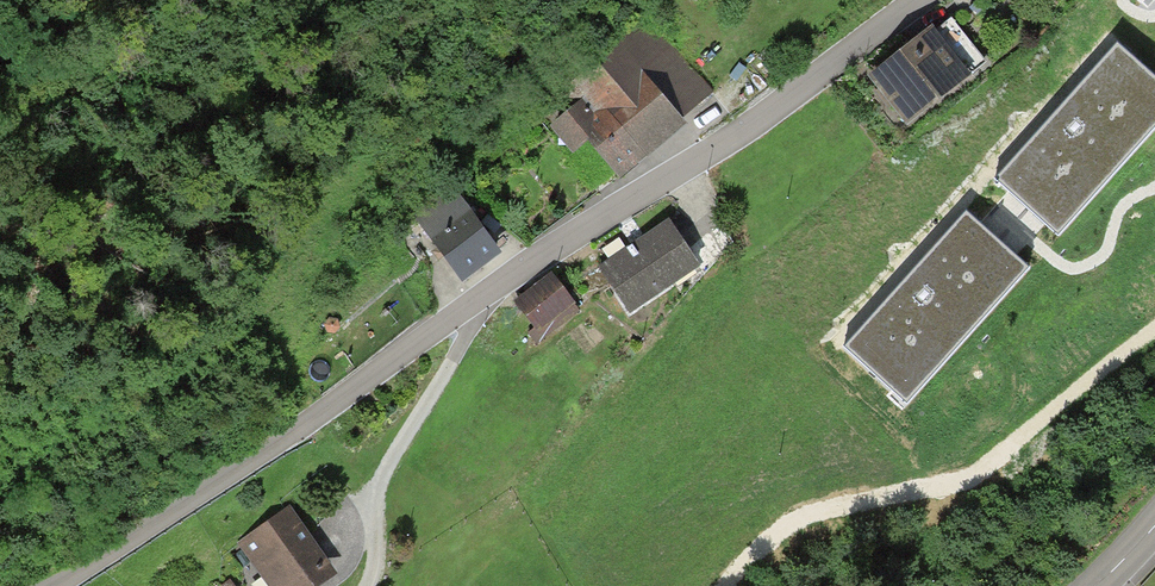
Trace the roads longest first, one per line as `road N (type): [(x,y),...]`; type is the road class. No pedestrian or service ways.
road 1 (residential): [(919,0),(769,114),(624,202),(59,585)]
road 2 (track): [(1154,330),(975,476),(802,519),(725,585)]

